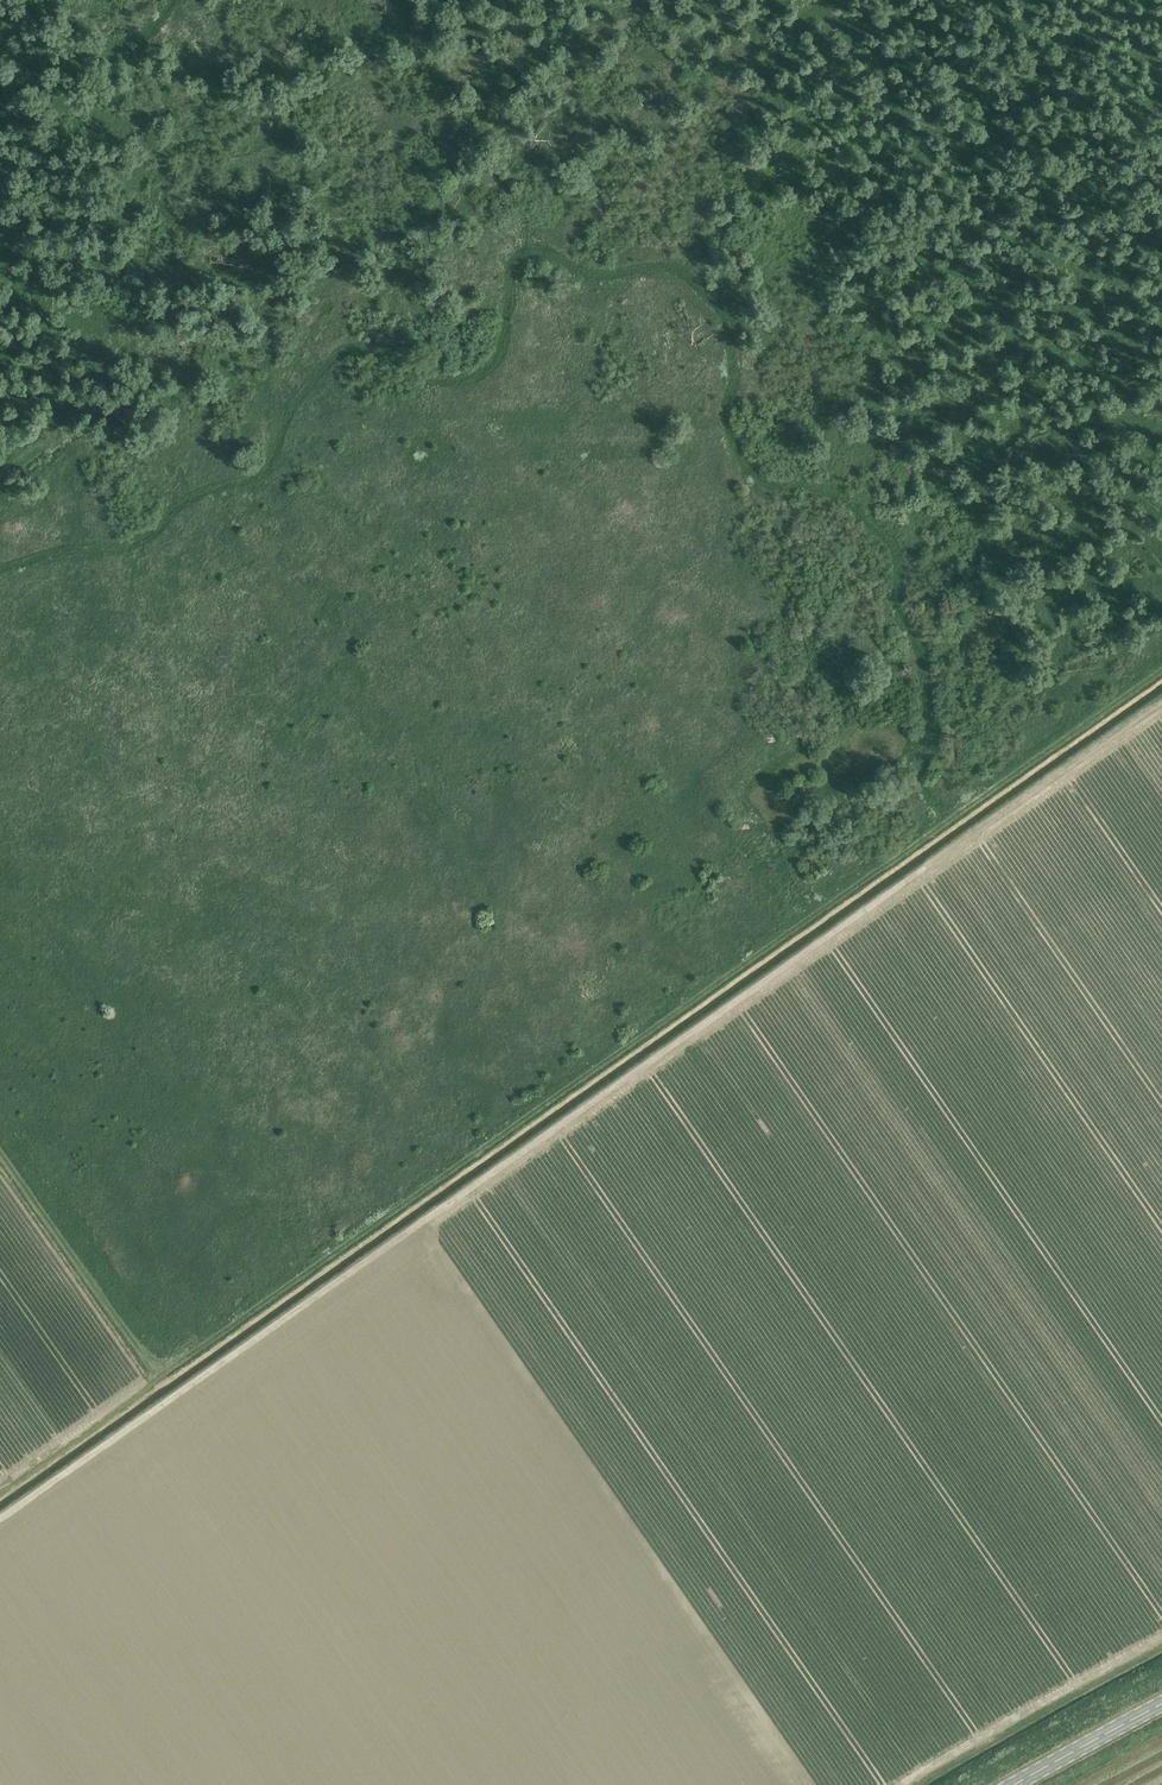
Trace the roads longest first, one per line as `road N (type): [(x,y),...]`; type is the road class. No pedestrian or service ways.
road 1 (secondary): [(1012,1784),(1161,1704)]

